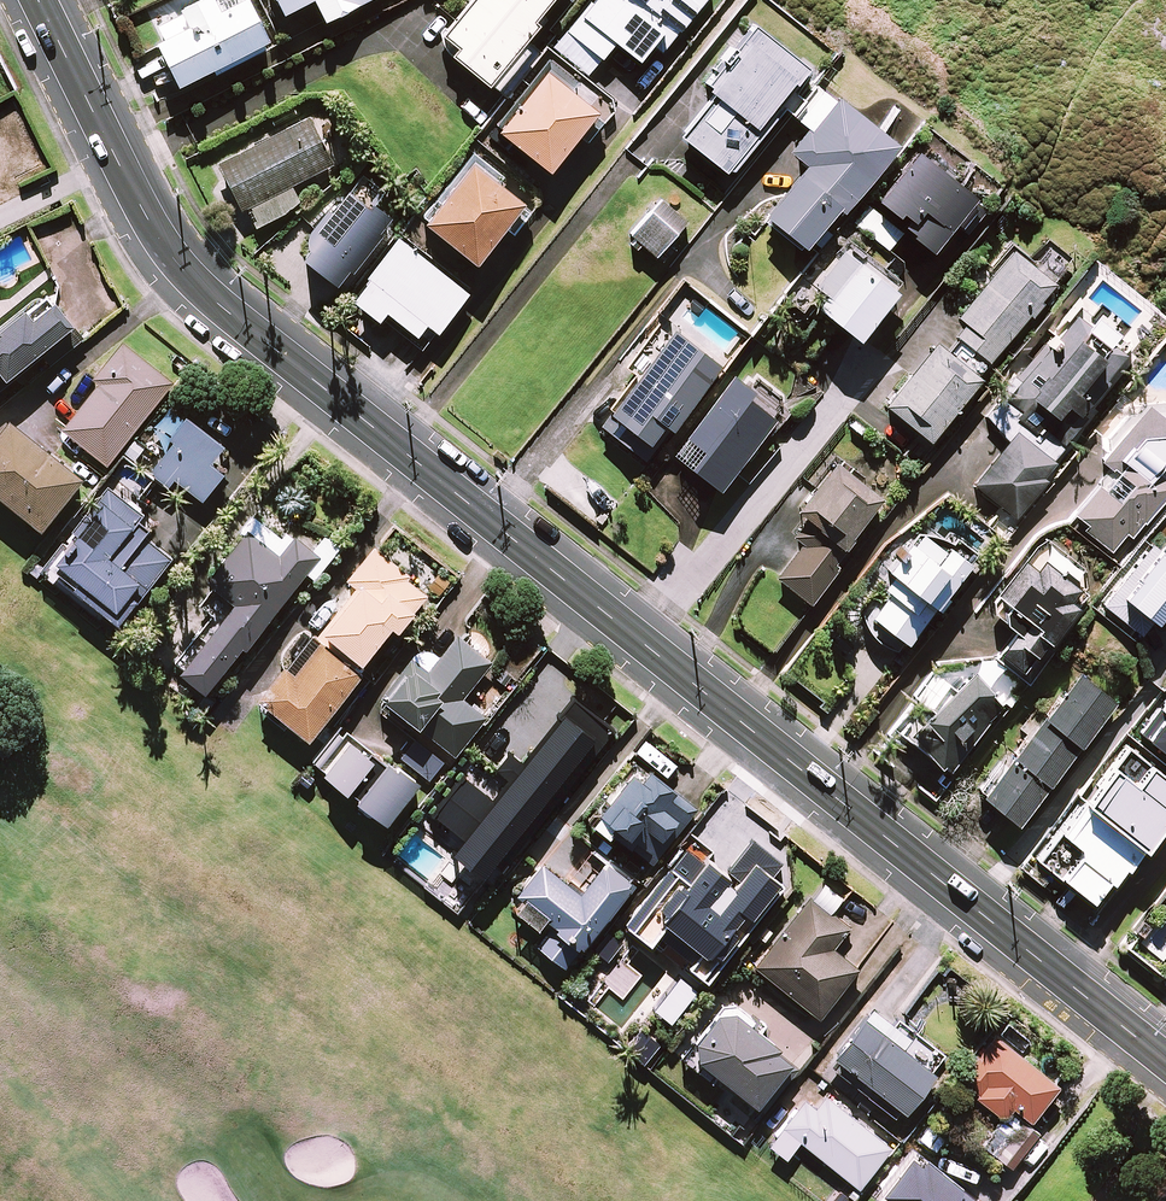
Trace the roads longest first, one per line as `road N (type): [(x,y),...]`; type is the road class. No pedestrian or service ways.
road 1 (tertiary): [(37,0),(178,265),(1165,1061)]

